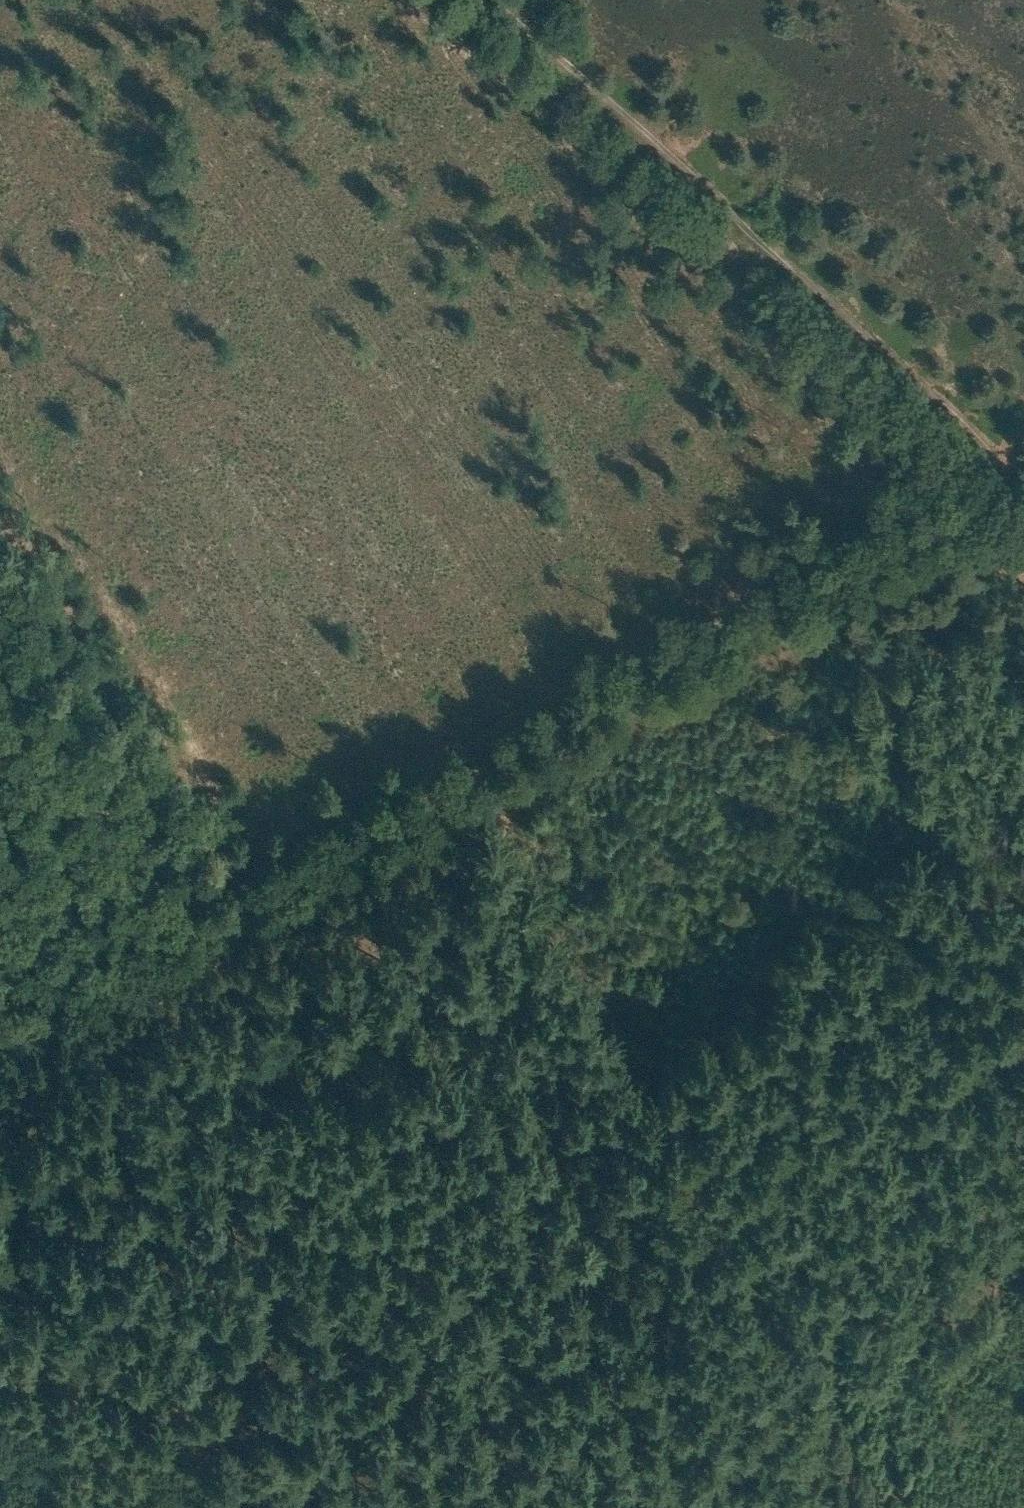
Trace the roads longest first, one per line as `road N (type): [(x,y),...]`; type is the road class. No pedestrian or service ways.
road 1 (track): [(0,1008),(439,768)]

